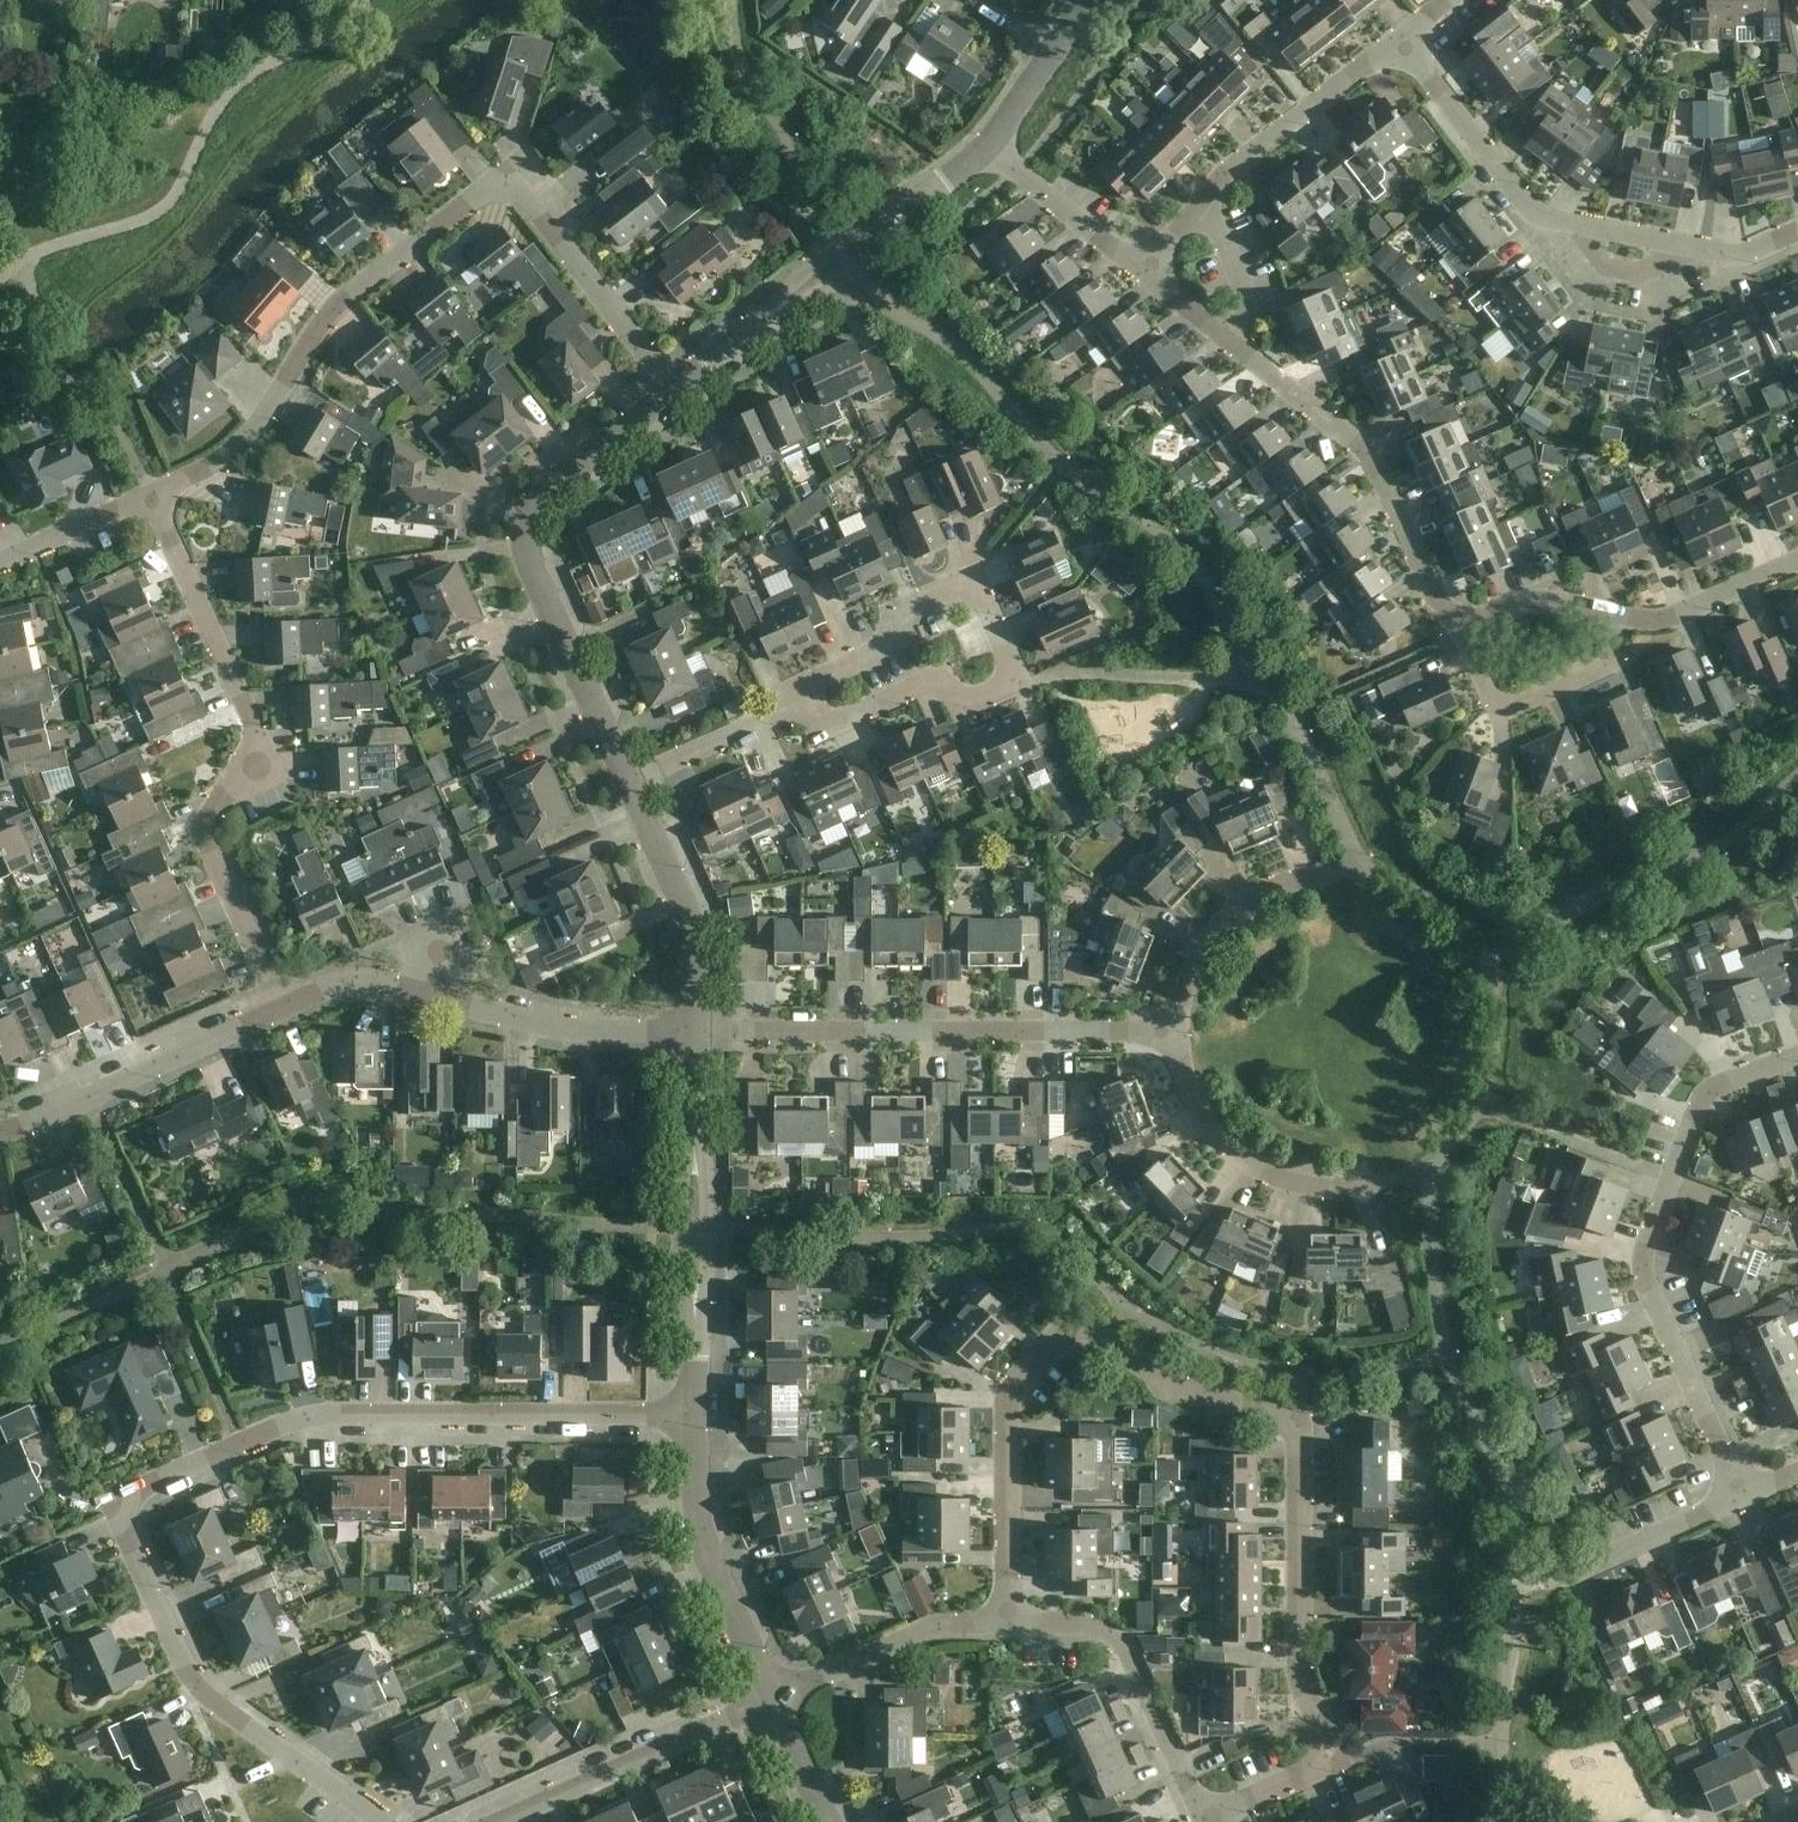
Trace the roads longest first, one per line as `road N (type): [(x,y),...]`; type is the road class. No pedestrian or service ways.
road 1 (residential): [(1008,1623),(1008,1394),(1075,1321),(1168,1377),(1298,1416),(1302,1678),(1333,1760),(1204,1819)]
road 2 (residential): [(381,1821),(202,1696),(172,1649),(112,1500),(311,1417),(692,1413)]
road 3 (residential): [(151,497),(233,452),(348,294),(504,175),(667,397)]
road 4 (residential): [(286,1007),(203,825),(227,785),(271,766),(151,497)]
road 5 (residential): [(778,715),(835,724),(932,682),(968,695),(1014,673),(977,580),(900,614),(892,643),(794,688)]
road 6 (residential): [(1742,1496),(1639,1265),(1705,1090),(1797,1055)]
road 7 (residential): [(1401,41),(1534,213),(1741,255),(1797,229)]
road 8 (residential): [(696,1029),(1180,1030)]
road 9 (residential): [(1456,626),(1373,465),(1148,266)]
road 10 (tertiary): [(619,774),(533,570),(528,518),(557,477),(667,397)]
road 11 (residential): [(696,1029),(559,1028),(376,981),(343,983),(286,1007)]
road 12 (tertiary): [(667,397),(989,150)]
road 13 (residential): [(1148,266),(1219,178),(1401,41)]
road 14 (residential): [(1008,1623),(1096,1625),(1115,1635),(1204,1819)]
road 15 (residential): [(286,1007),(0,1130)]
road 16 (residential): [(771,1697),(500,1821)]
road 17 (tertiary): [(771,1697),(711,1561),(692,1413)]
road 18 (residential): [(1378,1185),(1301,1185),(1239,1154),(1201,1109),(1180,1030)]
road 19 (tertiary): [(696,1029),(694,932),(619,774)]
road 20 (residential): [(1456,626),(1491,698),(1515,702),(1552,697),(1609,663),(1630,615)]
road 21 (residential): [(771,1697),(933,1623),(1008,1623)]
road 22 (tertiary): [(693,1351),(705,1304),(708,1225),(696,1113)]
road 23 (tertiary): [(696,1113),(680,1225),(693,1351)]
road 24 (residential): [(1180,1030),(1191,973),(1230,916),(1279,884),(1328,873)]
road 25 (residential): [(1552,1582),(1742,1496)]
road 26 (residential): [(989,150),(1107,244),(1148,266)]
road 27 (residential): [(1797,561),(1664,621),(1630,615)]
road 28 (residential): [(1630,615),(1534,598),(1456,626)]
road 29 (residential): [(619,774),(778,715)]
road 30 (residential): [(0,560),(151,497)]
road 31 (tertiary): [(827,1821),(771,1697)]
road 32 (tertiary): [(989,150),(1052,38)]

